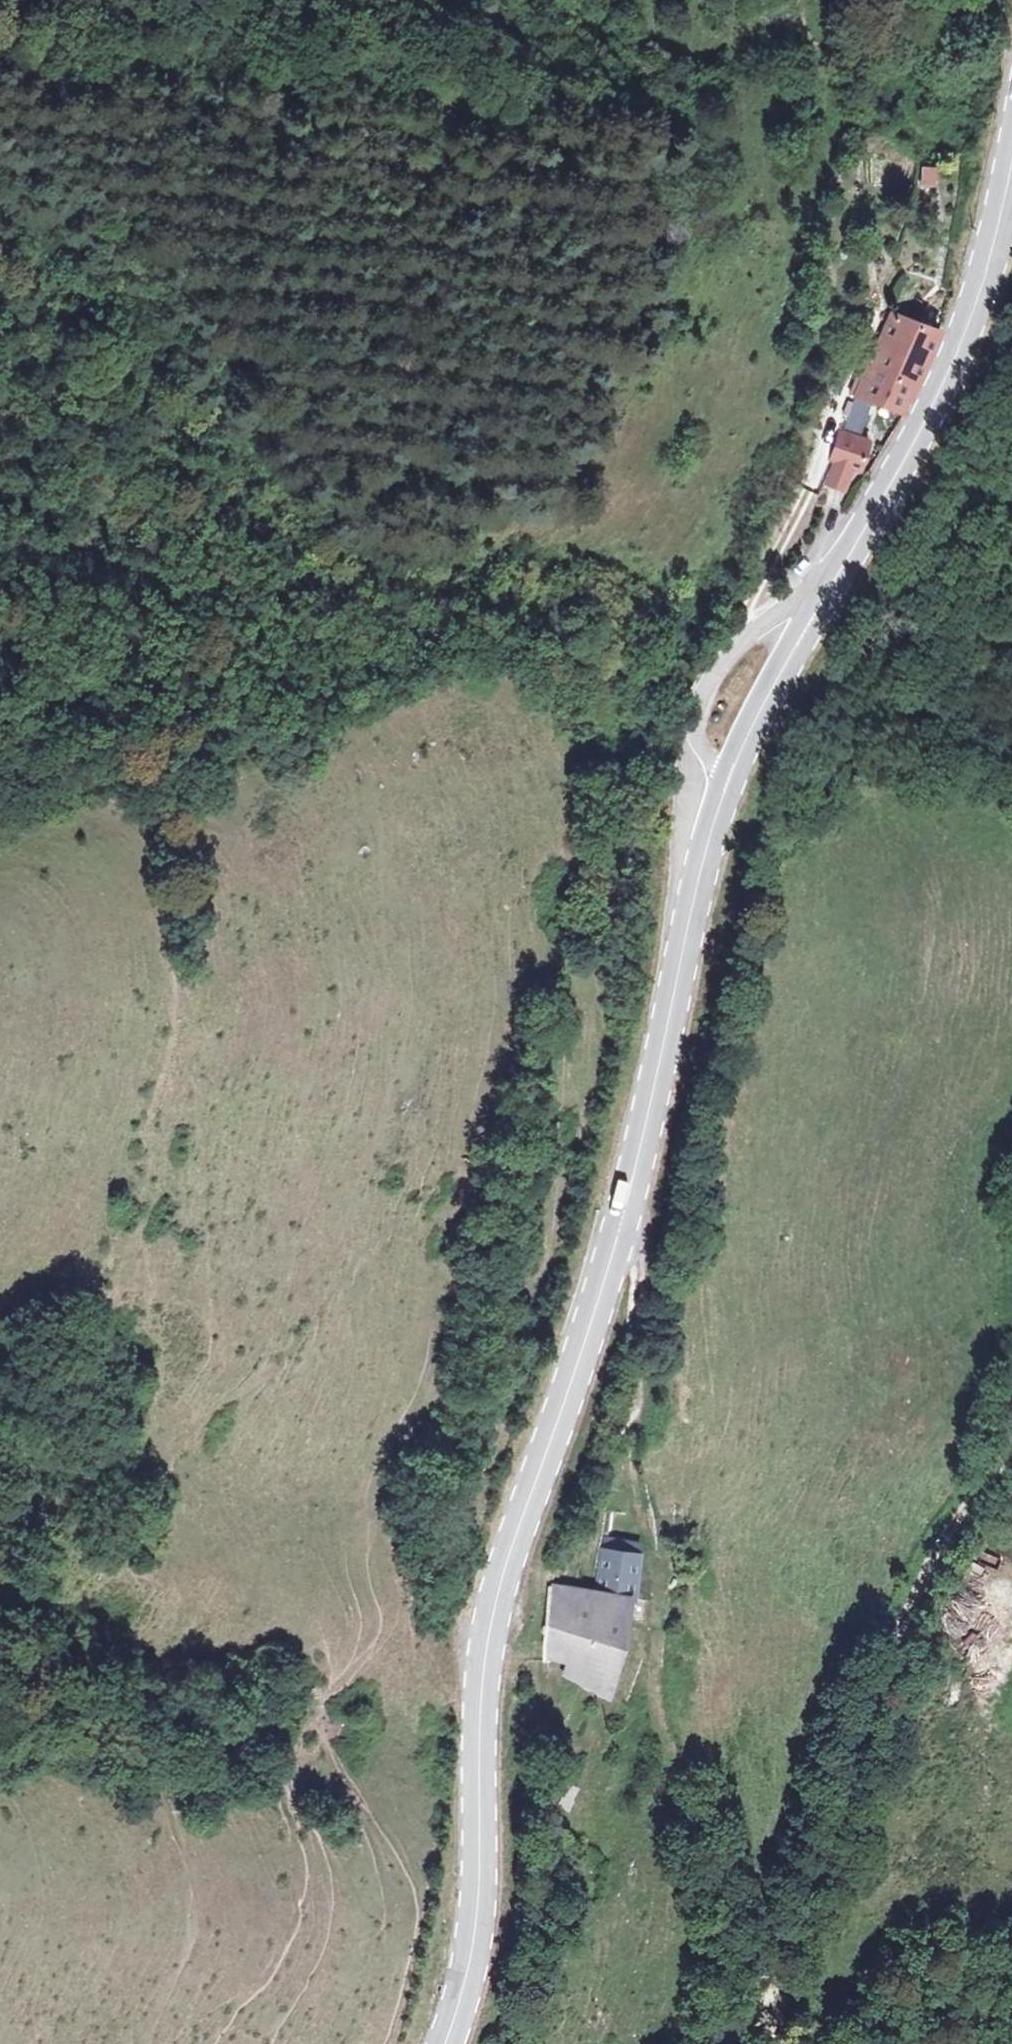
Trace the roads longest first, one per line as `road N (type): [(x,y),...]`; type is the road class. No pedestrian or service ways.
road 1 (secondary): [(1011,200),(933,419),(726,791),(615,1251),(494,1614),(481,1927),(449,2043)]
road 2 (track): [(721,2043),(757,2003),(838,1811),(862,1717),(904,1619),(954,1524),(1011,1442)]
road 3 (track): [(726,2034),(673,1770)]

